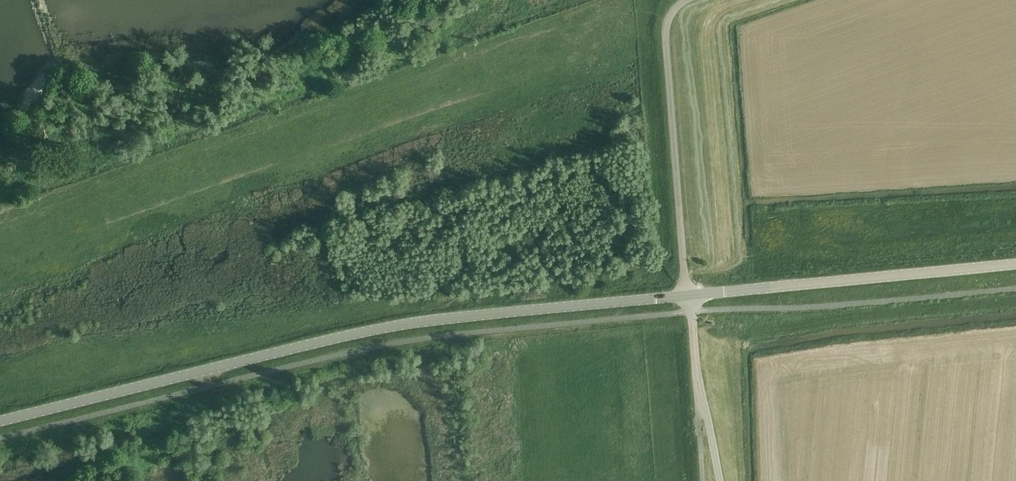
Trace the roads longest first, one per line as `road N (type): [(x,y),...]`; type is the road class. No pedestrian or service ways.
road 1 (secondary): [(0,421),(392,326),(686,295)]
road 2 (secondary): [(686,295),(1015,264)]
road 3 (unclassified): [(687,0),(672,10),(665,39),(686,295)]
road 4 (track): [(303,365),(150,480)]
road 5 (unclassified): [(721,480),(686,295)]

